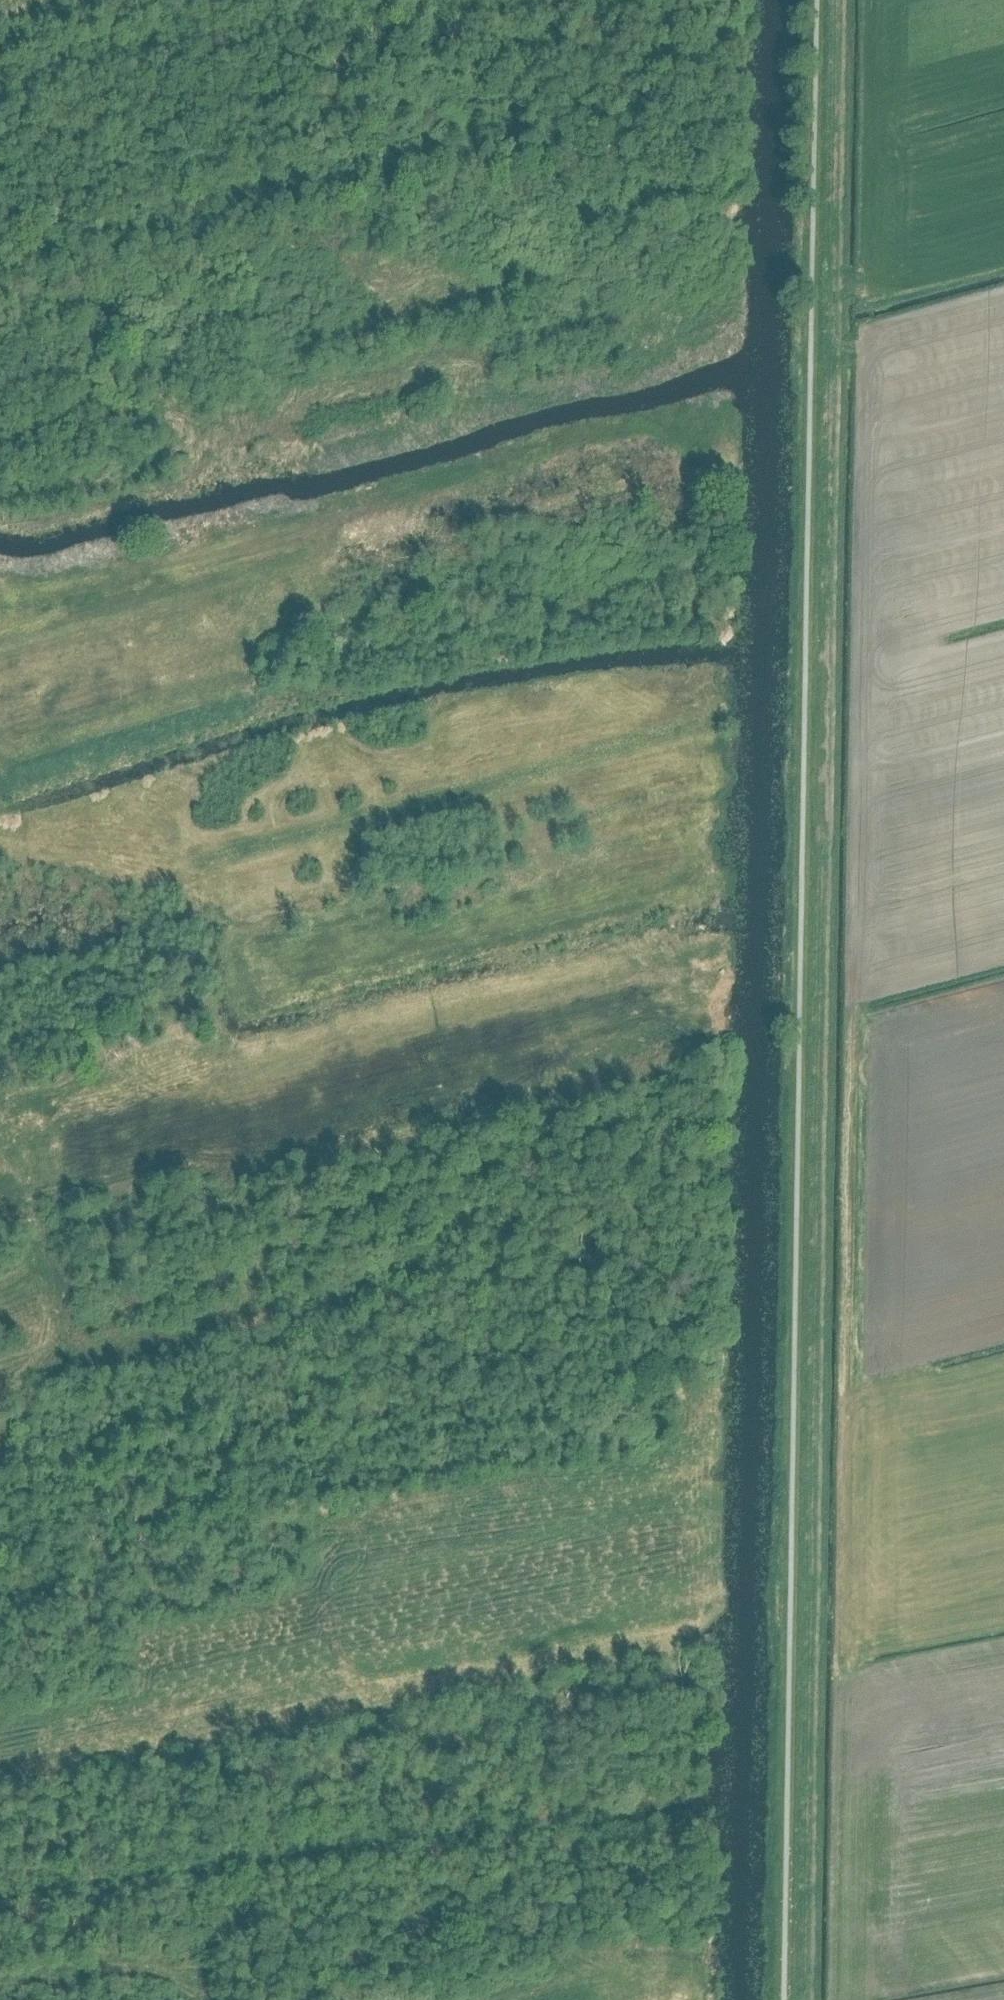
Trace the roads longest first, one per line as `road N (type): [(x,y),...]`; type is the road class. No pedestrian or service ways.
road 1 (track): [(804,1999),(837,0)]

